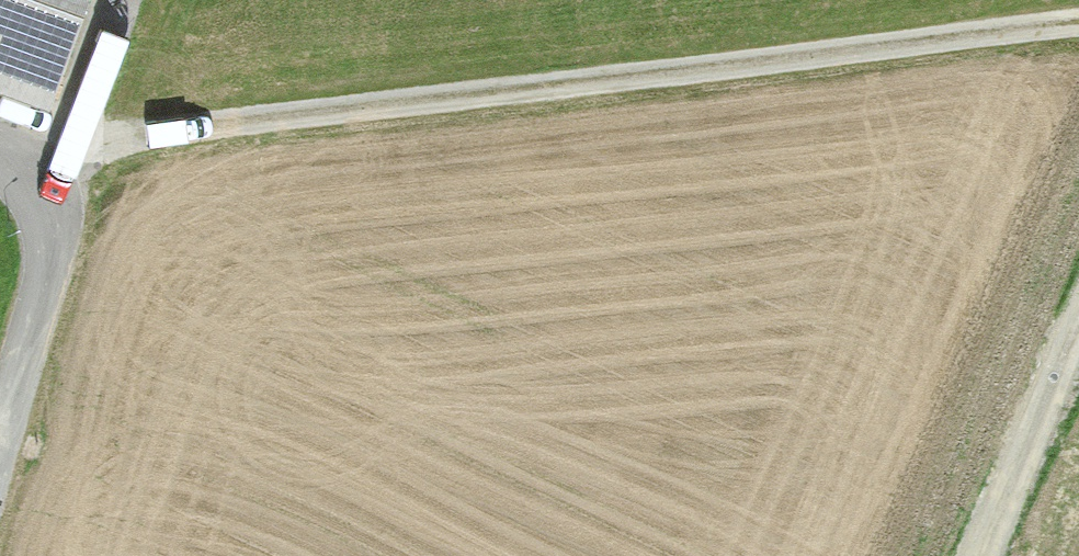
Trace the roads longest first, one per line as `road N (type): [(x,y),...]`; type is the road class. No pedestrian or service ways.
road 1 (track): [(33,182),(120,147),(266,121),(1078,22)]
road 2 (residential): [(0,165),(33,182),(49,218),(48,267),(0,434)]
road 3 (track): [(972,555),(1078,298)]

